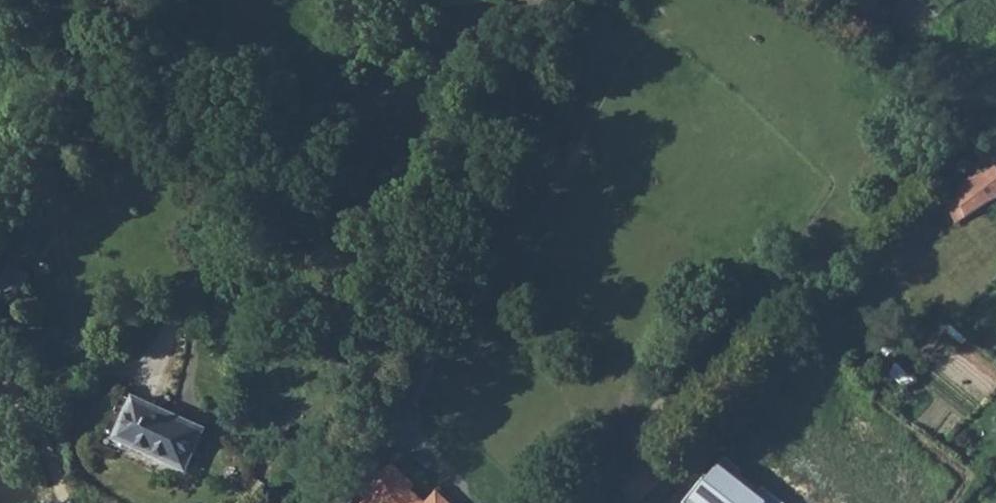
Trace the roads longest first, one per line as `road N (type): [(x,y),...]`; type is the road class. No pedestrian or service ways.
road 1 (residential): [(381,386),(487,187),(572,0)]

